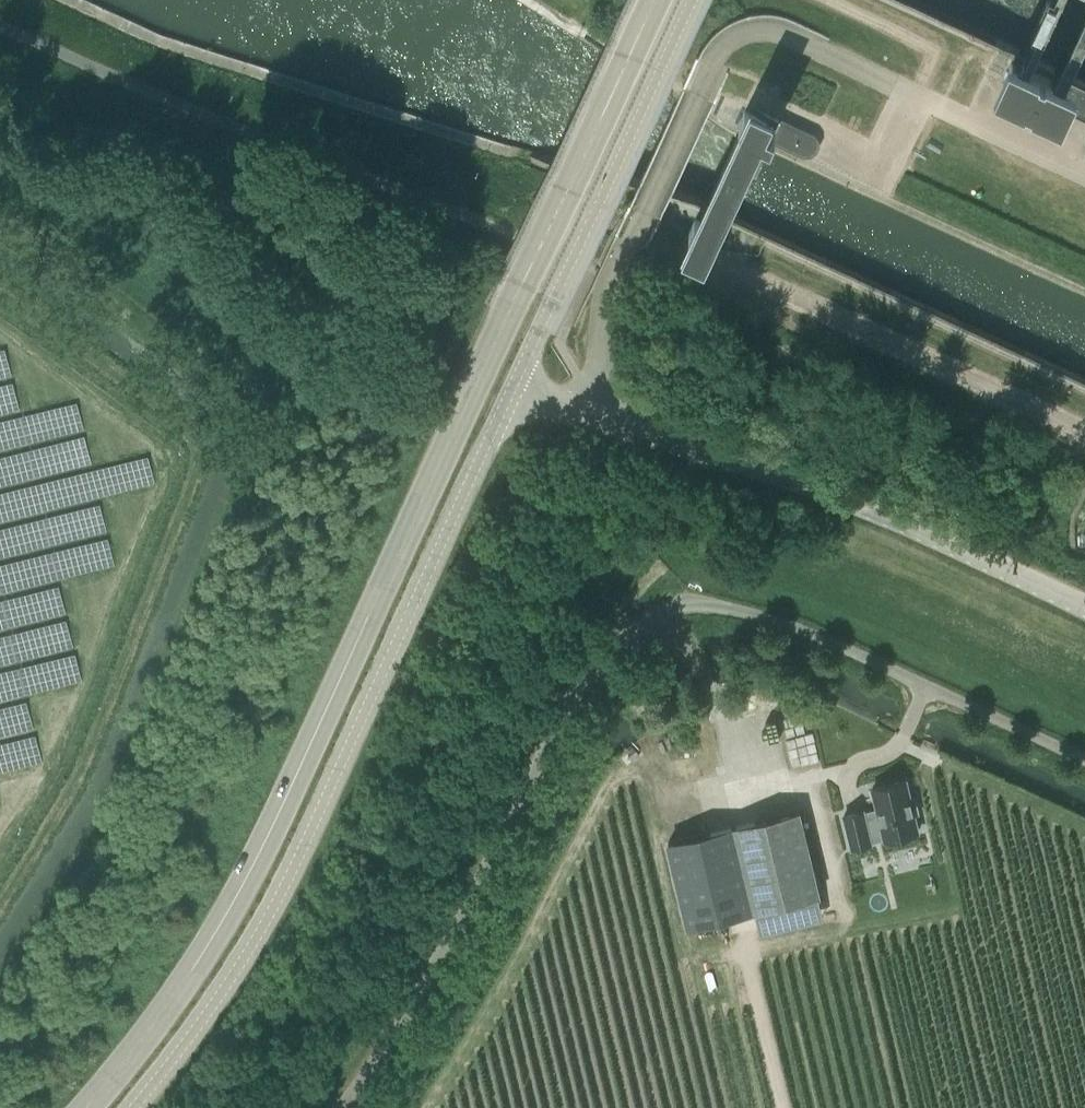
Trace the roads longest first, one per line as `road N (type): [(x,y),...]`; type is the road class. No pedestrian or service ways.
road 1 (tertiary): [(87,1107),(181,985),(260,852),(651,0)]
road 2 (unclassified): [(1084,753),(836,635),(726,603),(676,610),(610,656),(408,1021),(343,1107)]
road 3 (unclassified): [(133,1107),(272,911),(511,388)]
road 4 (unclassified): [(1084,603),(848,497),(511,388)]
road 5 (unclassified): [(511,388),(690,0)]
road 6 (track): [(917,95),(926,71),(917,45),(826,0)]

